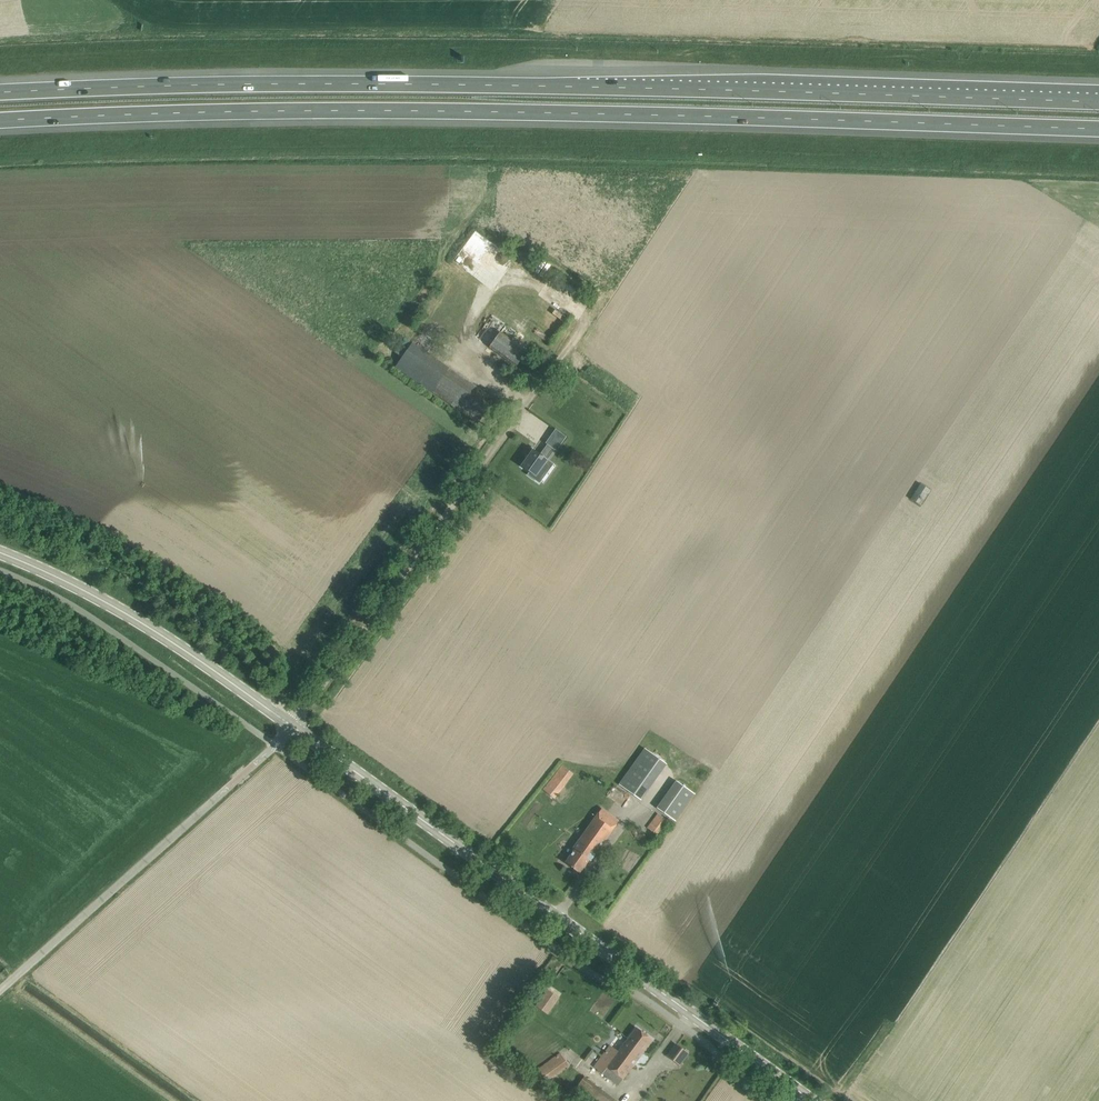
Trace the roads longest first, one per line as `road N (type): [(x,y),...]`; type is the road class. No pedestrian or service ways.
road 1 (motorway): [(0,120),(355,109),(1098,128)]
road 2 (motorway): [(1098,101),(357,83),(0,91)]
road 3 (tertiary): [(812,1100),(293,726)]
road 4 (unclassified): [(0,990),(293,726)]
road 5 (tertiary): [(293,726),(119,612),(0,557)]
road 6 (track): [(293,726),(488,450)]

